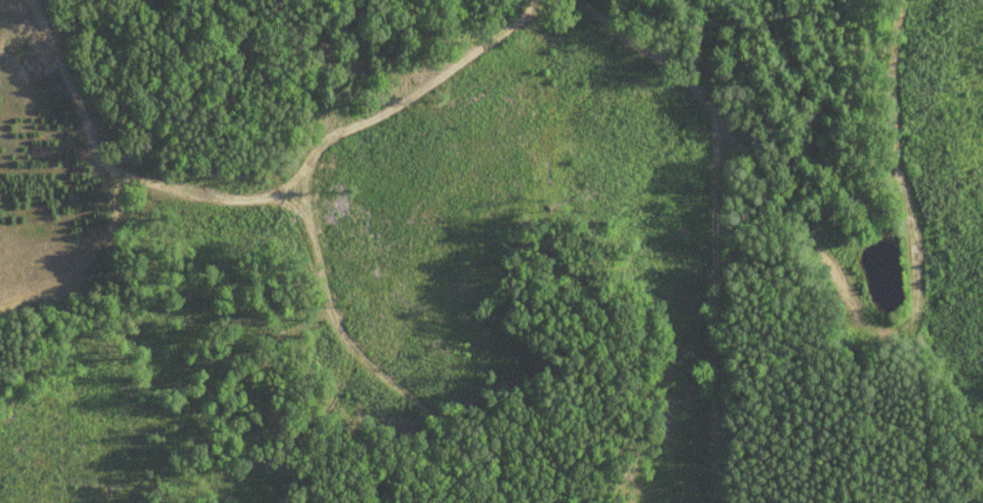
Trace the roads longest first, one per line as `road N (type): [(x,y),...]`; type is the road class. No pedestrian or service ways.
road 1 (track): [(507,502),(427,411),(351,348),(331,314),(305,179),(334,132),(373,119),(525,10),(563,1),(594,9),(673,69),(802,224),(862,319),(887,335),(915,317)]
road 2 (track): [(28,0),(41,14),(97,159),(229,199),(308,197)]
road 3 (track): [(915,317),(896,148),(893,40),(901,0)]

